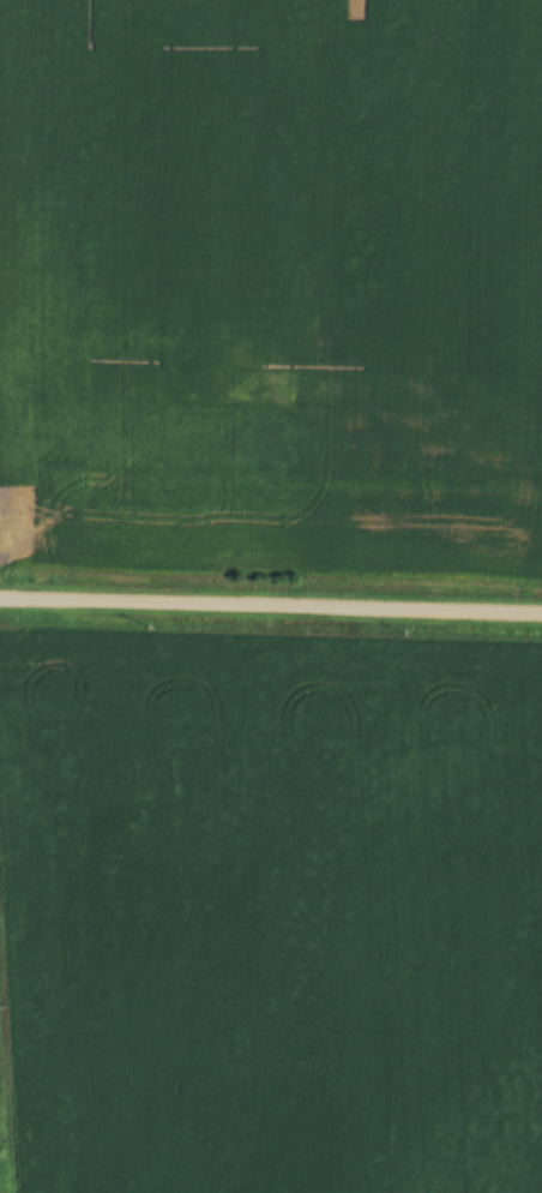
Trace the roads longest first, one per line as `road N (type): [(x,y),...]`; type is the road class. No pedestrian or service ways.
road 1 (residential): [(541,614),(0,598)]

